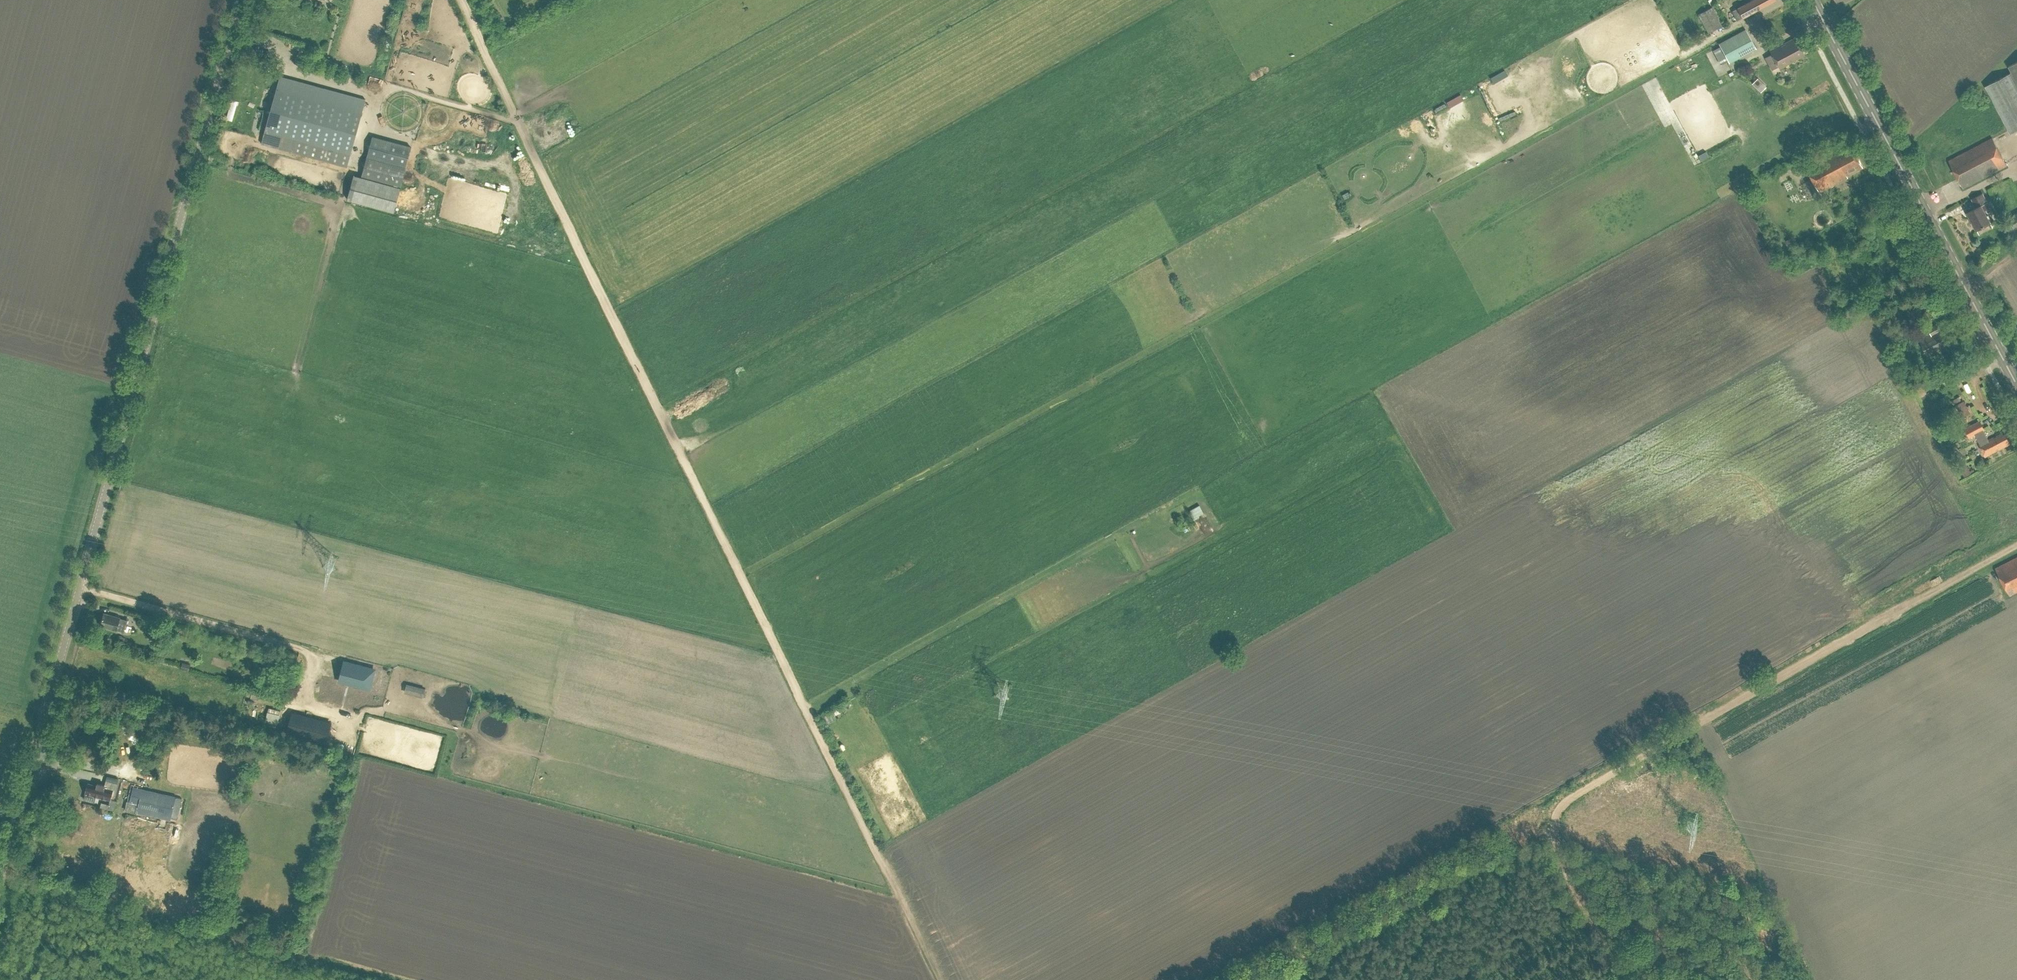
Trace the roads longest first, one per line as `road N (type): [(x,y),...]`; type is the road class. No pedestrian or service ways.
road 1 (track): [(460,0),(940,979)]
road 2 (tertiary): [(0,877),(240,0)]
road 3 (track): [(2016,544),(1566,798),(1554,819),(1557,849),(1620,979)]
road 4 (primary): [(2016,384),(1812,0)]
road 5 (track): [(80,586),(306,649),(315,667),(307,701)]

